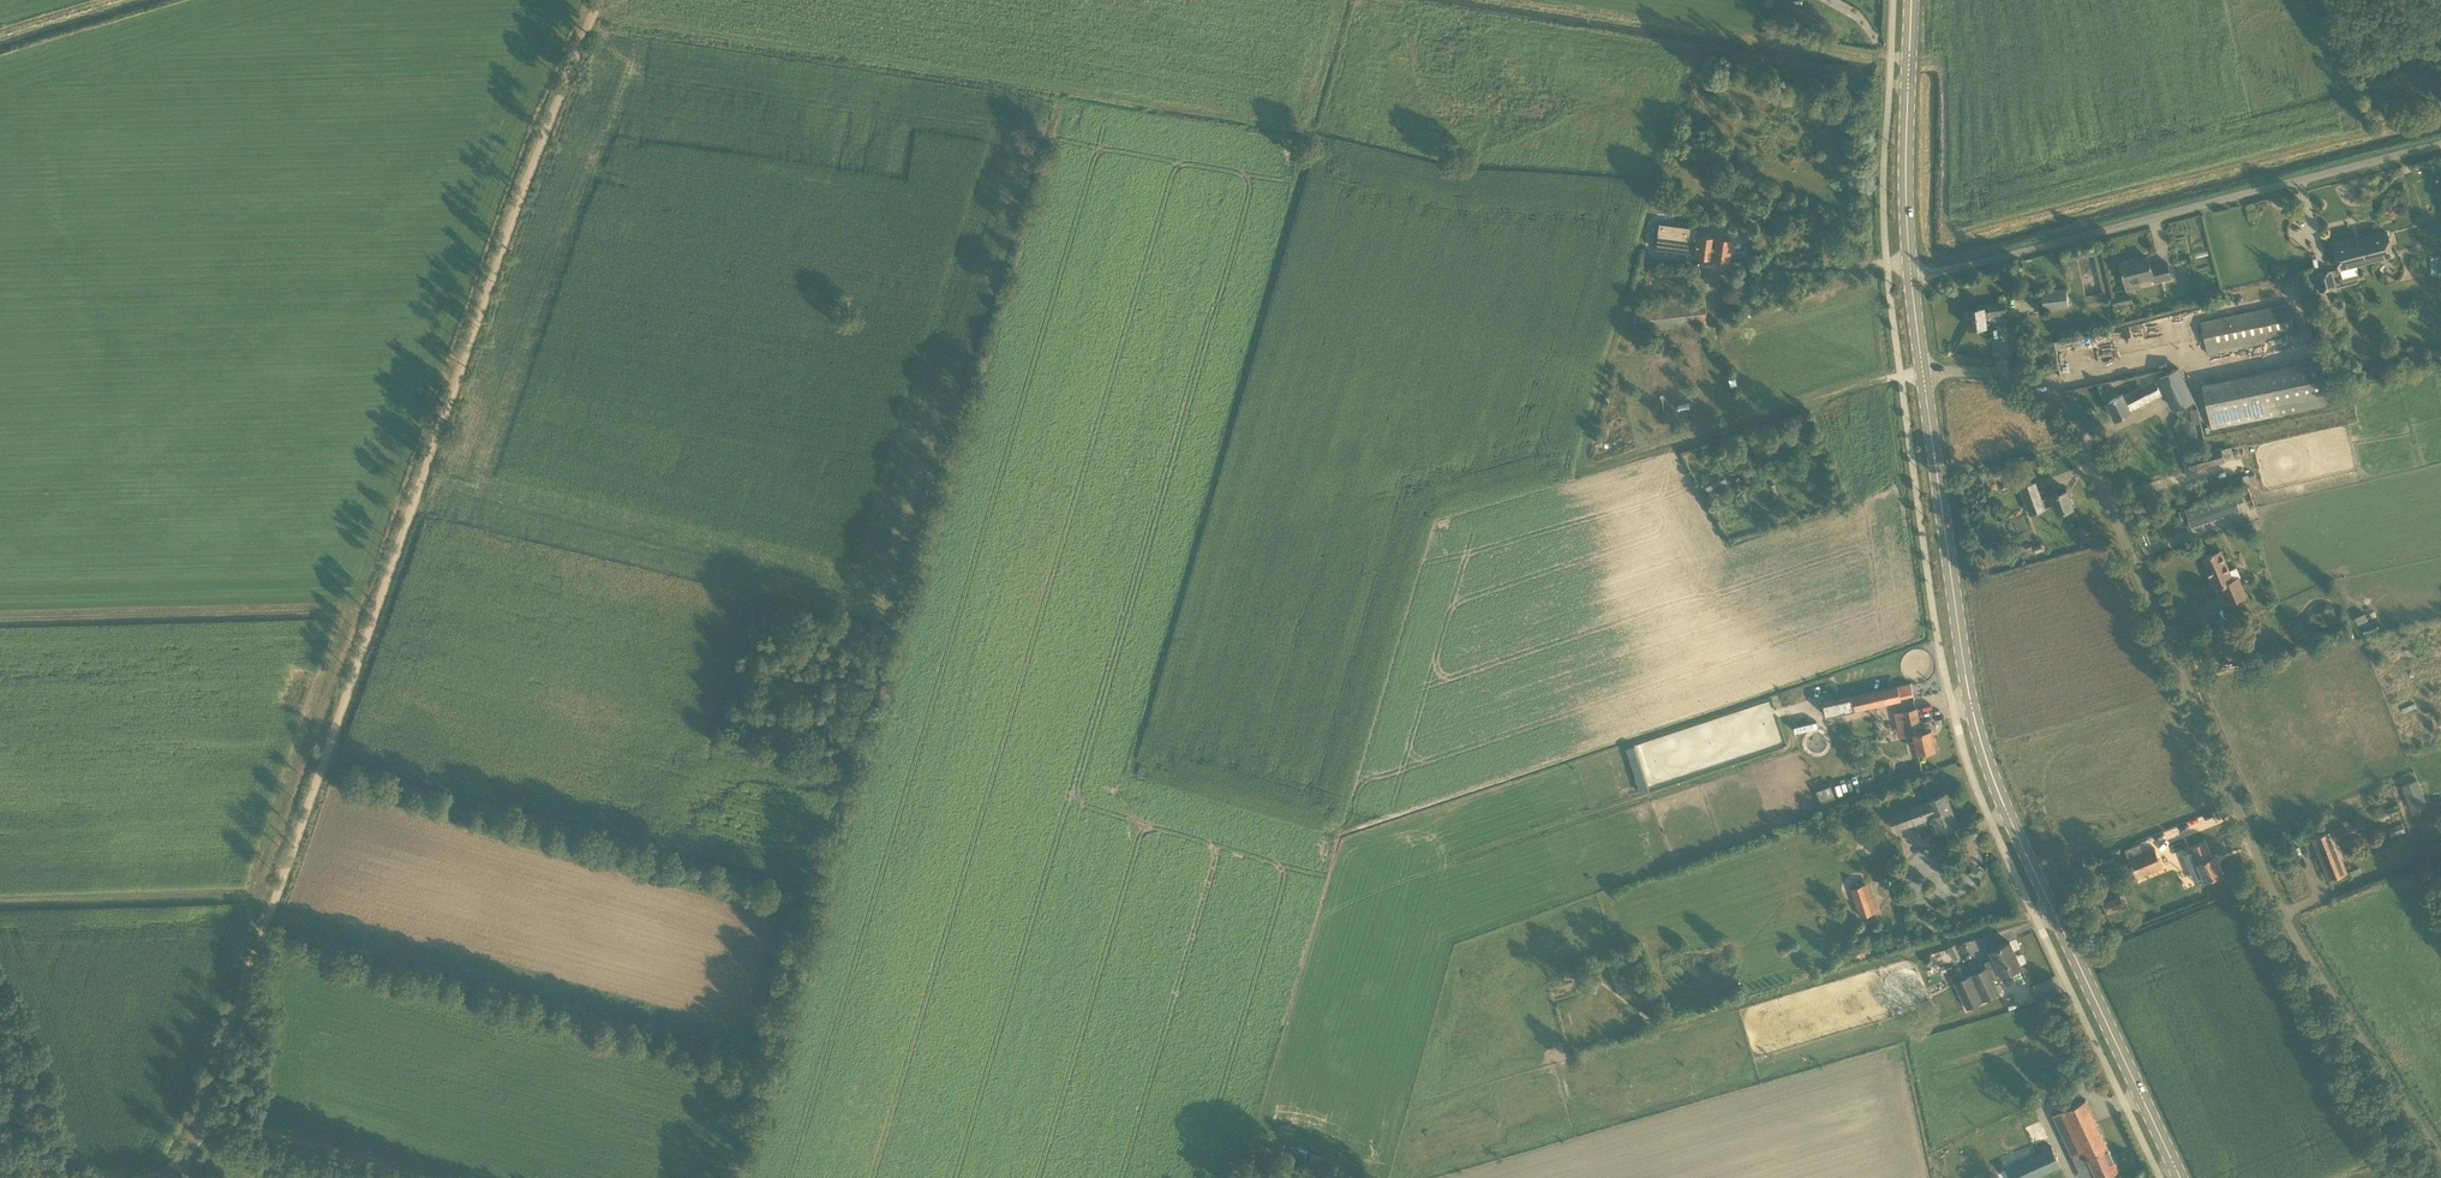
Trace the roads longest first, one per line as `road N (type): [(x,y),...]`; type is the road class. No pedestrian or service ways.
road 1 (track): [(201,1117),(600,0)]
road 2 (unclassified): [(2440,1157),(2282,918),(2067,430),(2047,406),(1998,382),(1922,377)]
road 3 (primary): [(2181,1177),(2044,897),(1978,732),(1950,623),(1922,377)]
road 4 (unclassified): [(1912,275),(2440,143)]
road 5 (track): [(1490,0),(1911,59)]
road 6 (primary): [(1912,275),(1914,0)]
road 7 (track): [(445,1177),(201,1117)]
road 8 (track): [(0,34),(115,0)]

